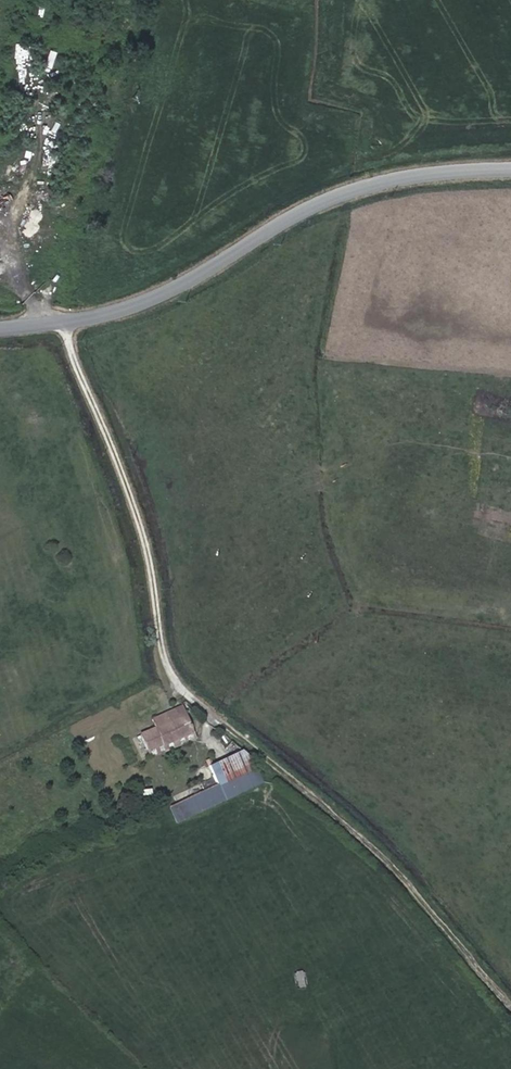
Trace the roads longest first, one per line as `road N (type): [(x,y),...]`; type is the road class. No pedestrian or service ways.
road 1 (unclassified): [(510,996),(403,868),(193,690),(177,667),(166,597),(70,319)]
road 2 (residential): [(510,166),(470,164),(370,181),(189,285),(70,319)]

